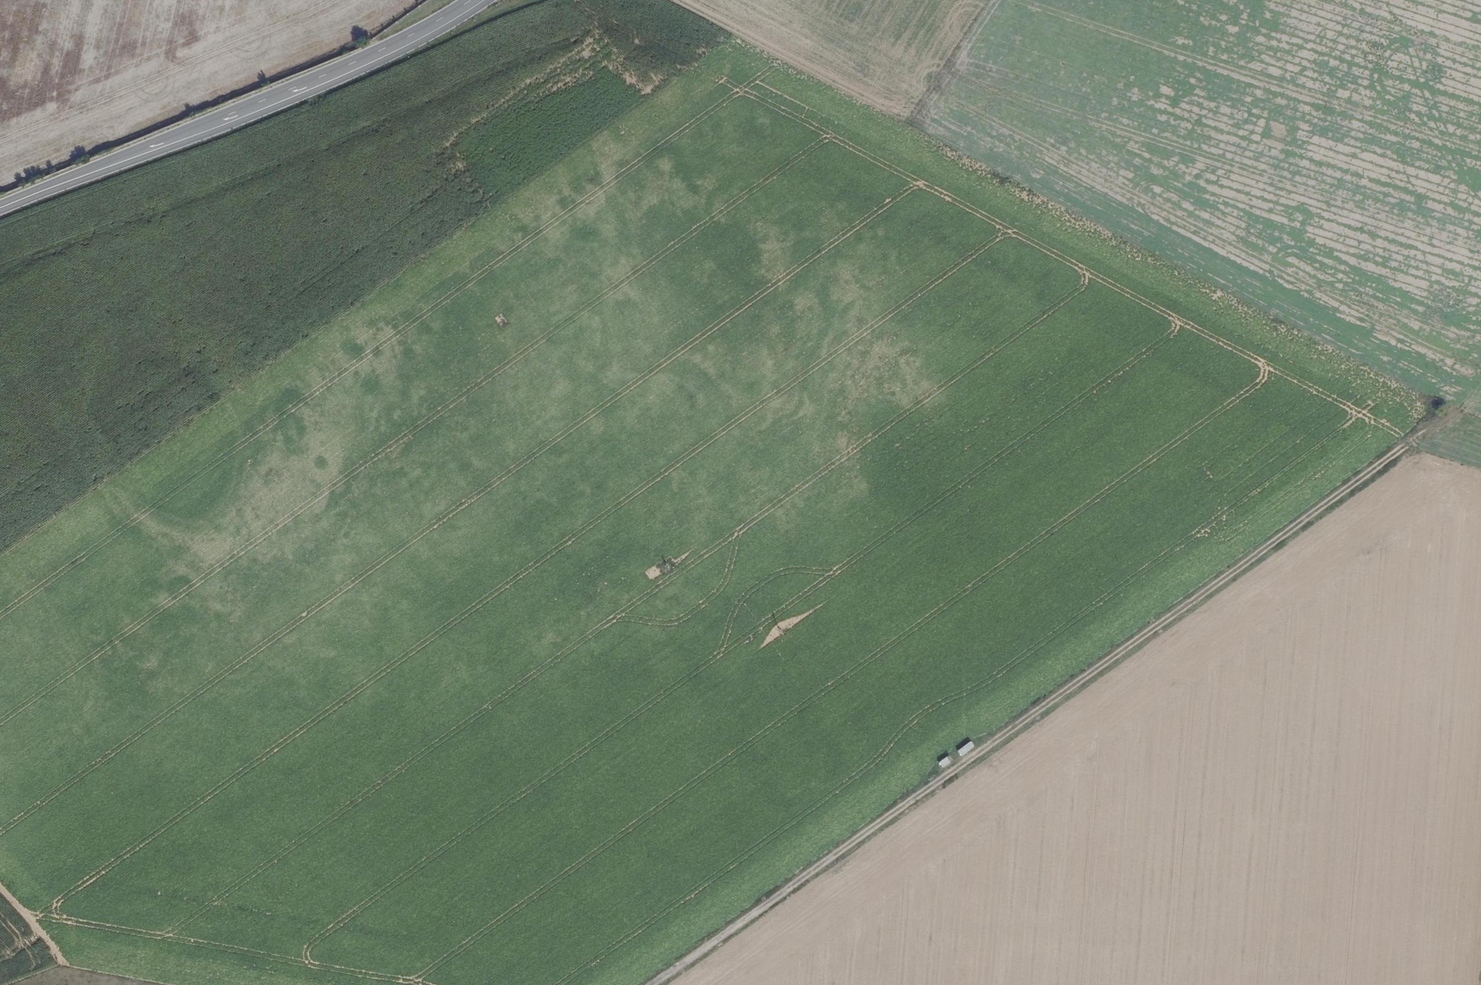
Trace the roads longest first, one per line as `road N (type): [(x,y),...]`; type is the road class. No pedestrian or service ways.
road 1 (track): [(649,984),(1466,404)]
road 2 (secondary): [(476,0),(372,58),(0,208)]

